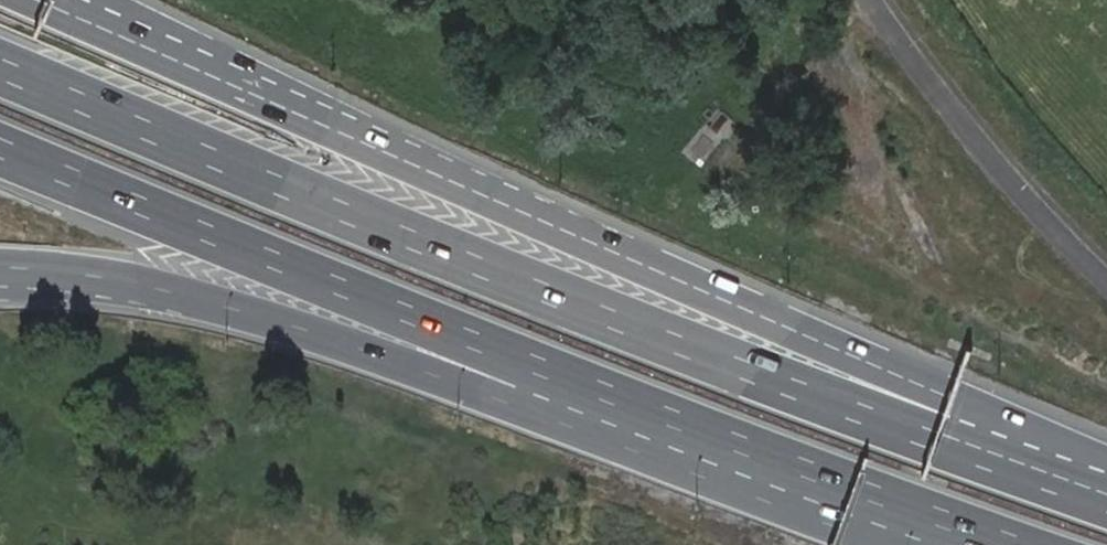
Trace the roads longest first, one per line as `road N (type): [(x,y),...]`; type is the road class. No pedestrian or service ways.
road 1 (motorway): [(1106,503),(383,229),(0,69)]
road 2 (motorway): [(0,145),(520,361),(1020,544)]
road 3 (motorway): [(0,269),(129,279),(233,302),(890,544)]
road 4 (motorway): [(1106,460),(408,160)]
road 5 (motorway): [(408,160),(37,0)]
road 6 (motorway): [(408,160),(102,0)]

